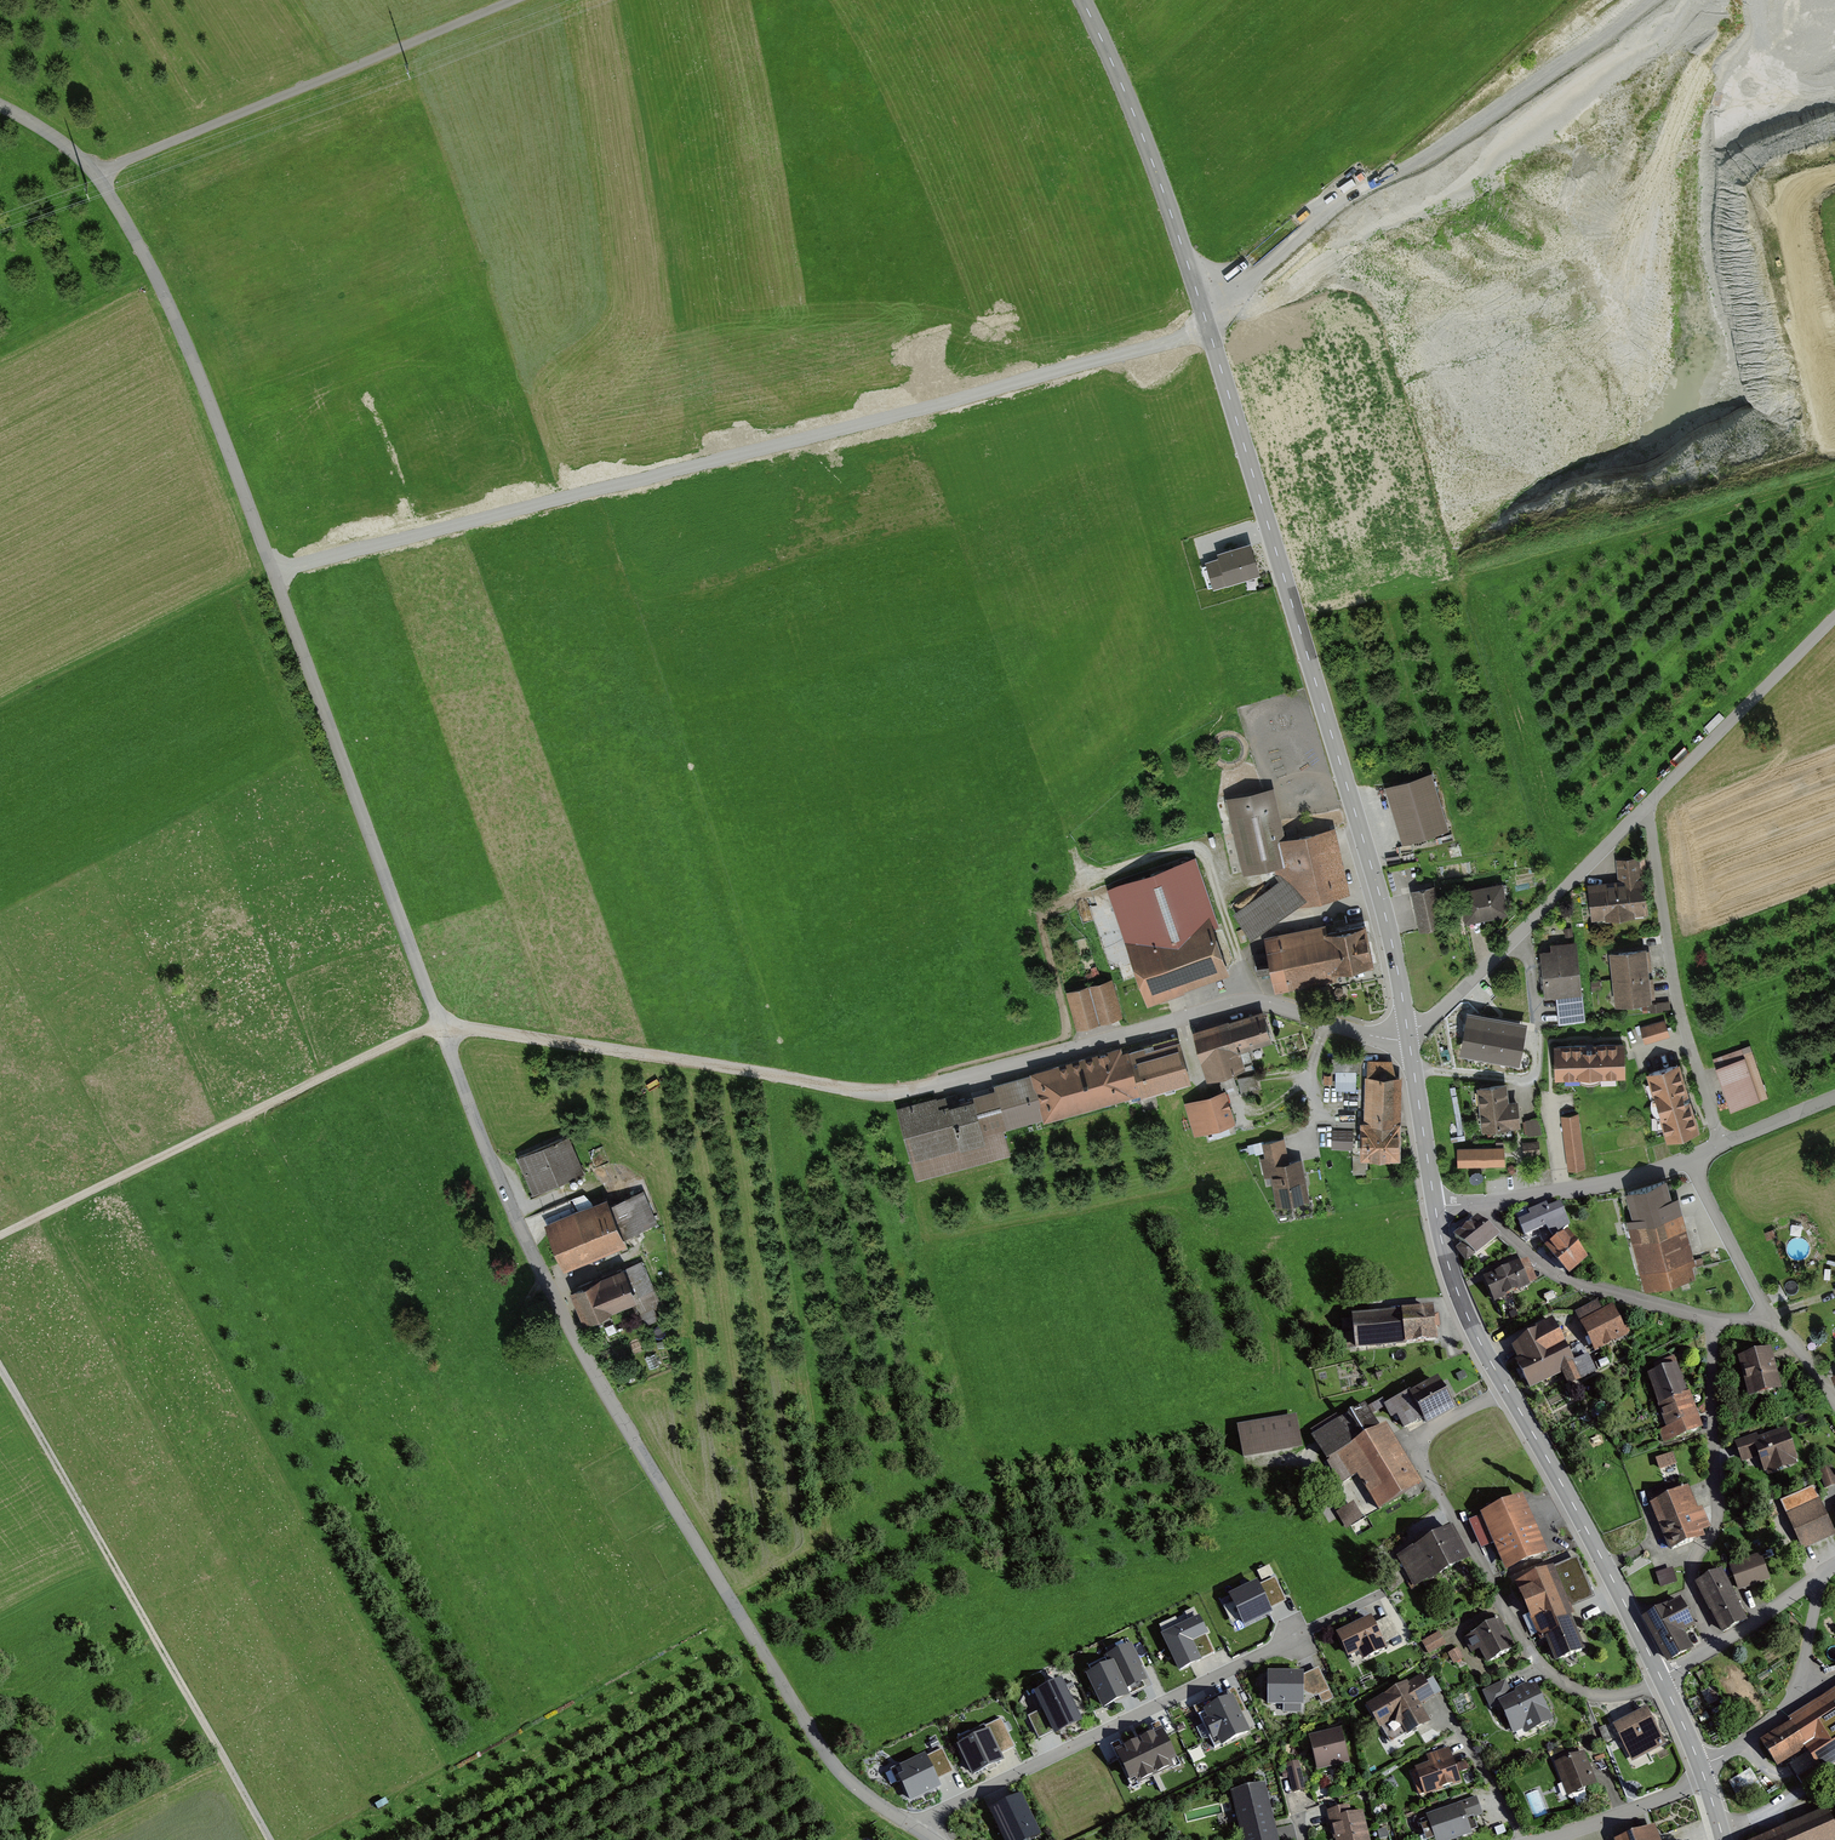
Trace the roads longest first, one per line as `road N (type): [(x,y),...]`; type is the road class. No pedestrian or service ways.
road 1 (track): [(273,571),(1192,335),(1359,187),(1427,155),(1626,25),(1672,20),(1694,43),(1714,349),(1683,381),(1621,371)]
road 2 (tertiary): [(1083,0),(1152,162),(1205,316),(1380,897),(1408,1034)]
road 3 (unclassified): [(0,104),(97,174),(169,305),(442,1029)]
road 4 (unclassified): [(1408,1034),(1371,1035),(1255,1001),(916,1091),(866,1092),(442,1029)]
road 5 (unclassified): [(442,1029),(502,1186),(571,1330),(731,1604),(828,1760),(911,1826)]
road 6 (track): [(0,1360),(271,1839)]
road 7 (track): [(0,1234),(421,1031),(442,1029)]
road 8 (residential): [(1661,1678),(1606,1696),(1585,1693),(1540,1664),(1445,1507),(1419,1447),(1506,1389)]
road 9 (track): [(97,174),(515,0)]
road 10 (residential): [(911,1826),(1299,1636)]
road 11 (residential): [(1648,806),(1683,1021),(1723,1146)]
road 12 (residential): [(1715,1324),(1717,1532),(1695,1565),(1694,1588),(1718,1646)]
road 13 (unclassified): [(1408,1034),(1648,806)]
road 14 (tertiary): [(1506,1389),(1661,1678)]
road 15 (track): [(1359,187),(1562,0)]
road 16 (residential): [(1487,1203),(1489,1217),(1519,1246),(1568,1281),(1715,1324)]
road 17 (unclassified): [(1648,806),(1834,619)]
road 18 (residential): [(1700,1764),(1725,1755),(1787,1705),(1822,1574)]
road 19 (unclassified): [(1692,1159),(1616,1183),(1487,1203)]
road 20 (tertiary): [(1435,1207),(1457,1291),(1506,1389)]
road 21 (tertiary): [(1408,1034),(1435,1207)]
road 22 (residential): [(1767,1317),(1692,1159)]
road 23 (residential): [(1541,1839),(1705,1780)]
road 24 (residential): [(1435,1703),(1522,1839)]
road 25 (residential): [(1822,1574),(1718,1646)]
road 26 (unclassified): [(1834,1098),(1723,1146)]

